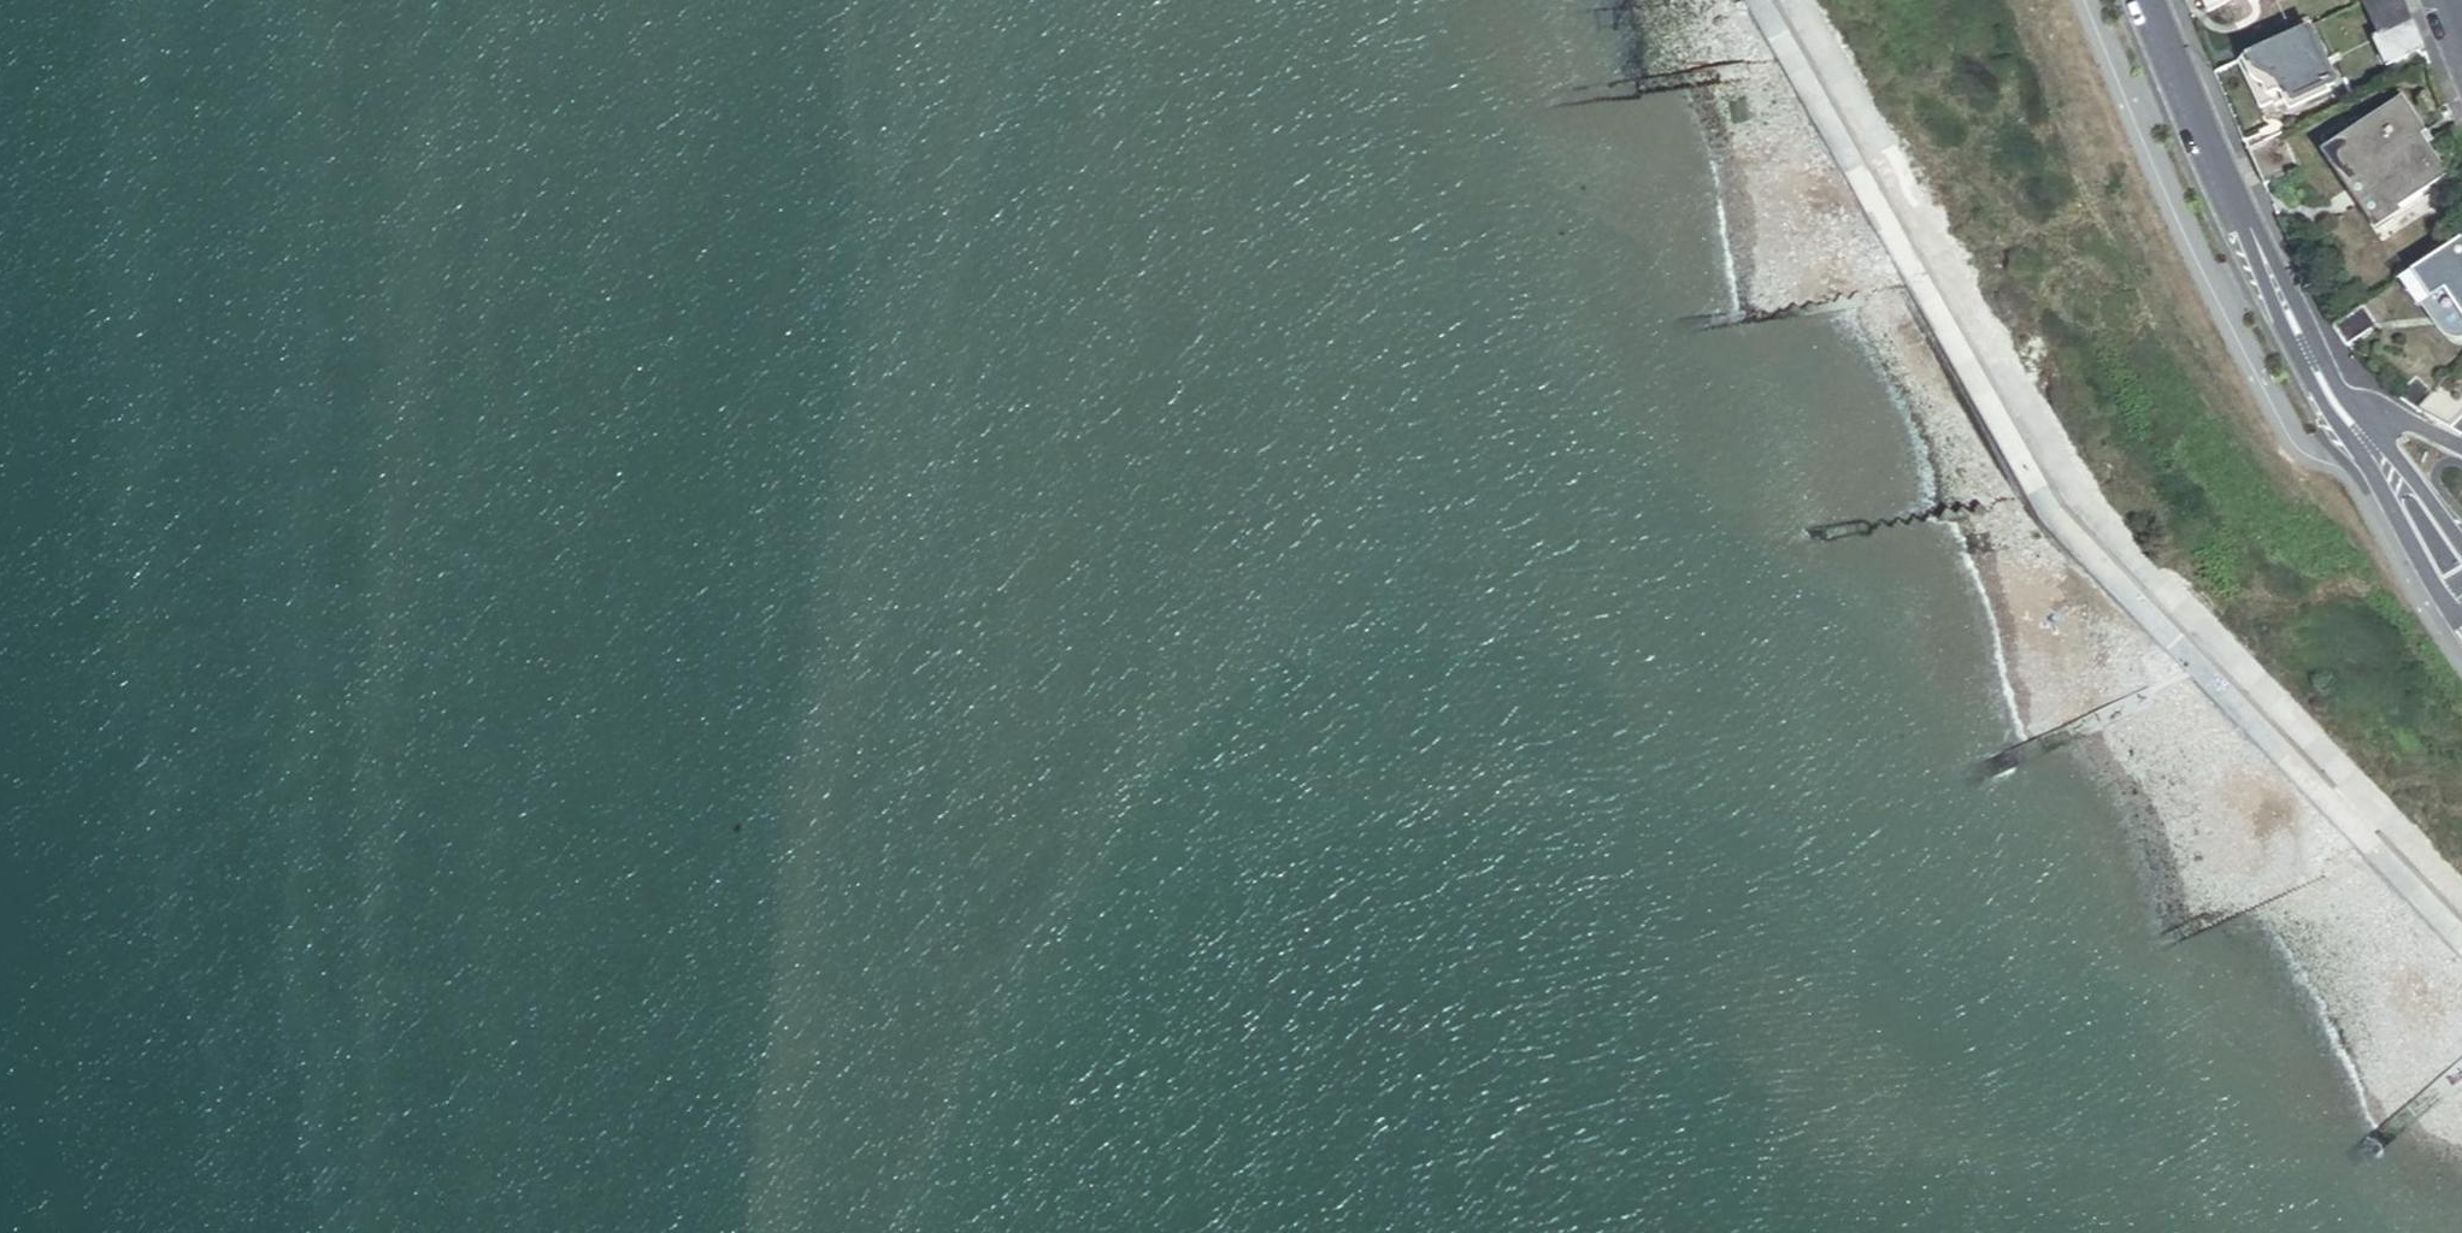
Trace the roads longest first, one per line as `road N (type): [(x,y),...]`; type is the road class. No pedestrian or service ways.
road 1 (residential): [(2364,439),(2232,186),(2151,0)]

